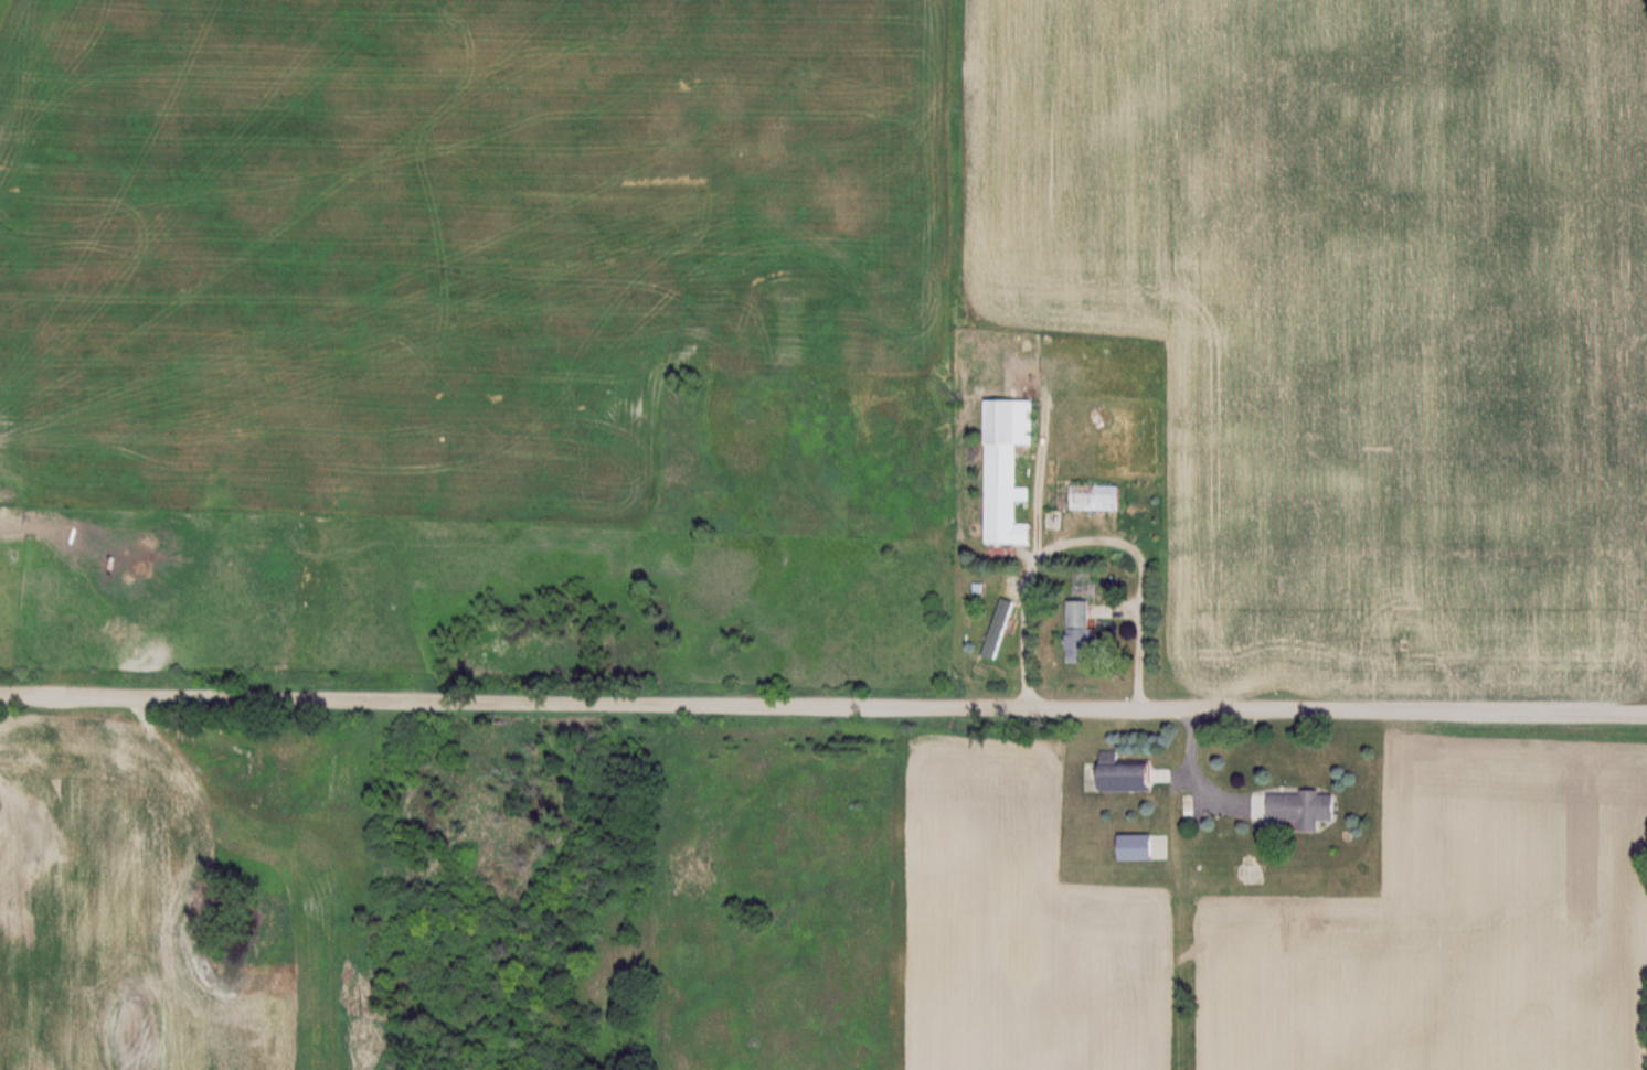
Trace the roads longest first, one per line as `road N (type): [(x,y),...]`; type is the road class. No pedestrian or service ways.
road 1 (residential): [(1646,712),(0,695)]

